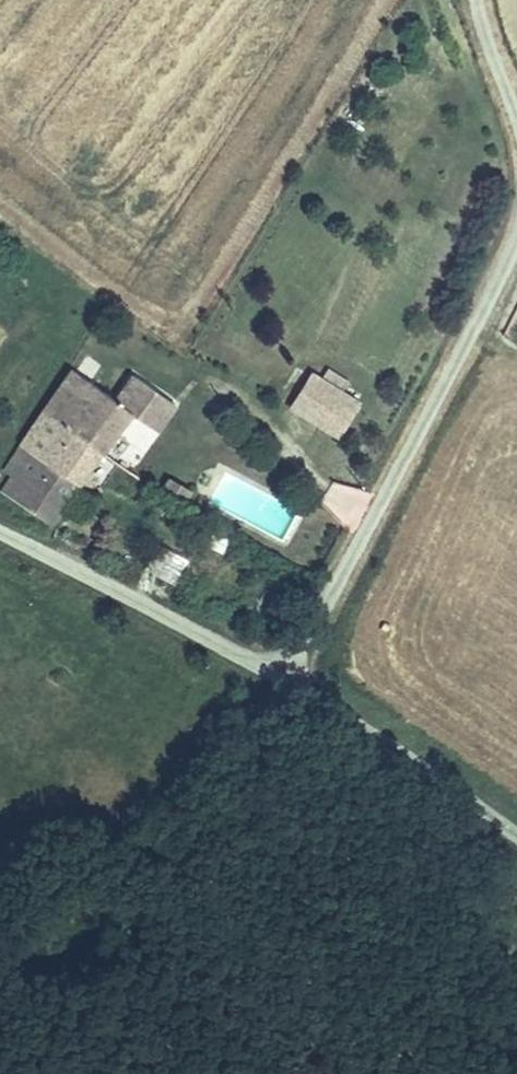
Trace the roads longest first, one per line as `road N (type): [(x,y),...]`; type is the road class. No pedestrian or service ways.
road 1 (unclassified): [(0,525),(286,672),(516,833)]
road 2 (track): [(286,672),(499,282),(516,235)]
road 3 (track): [(516,119),(476,0)]

